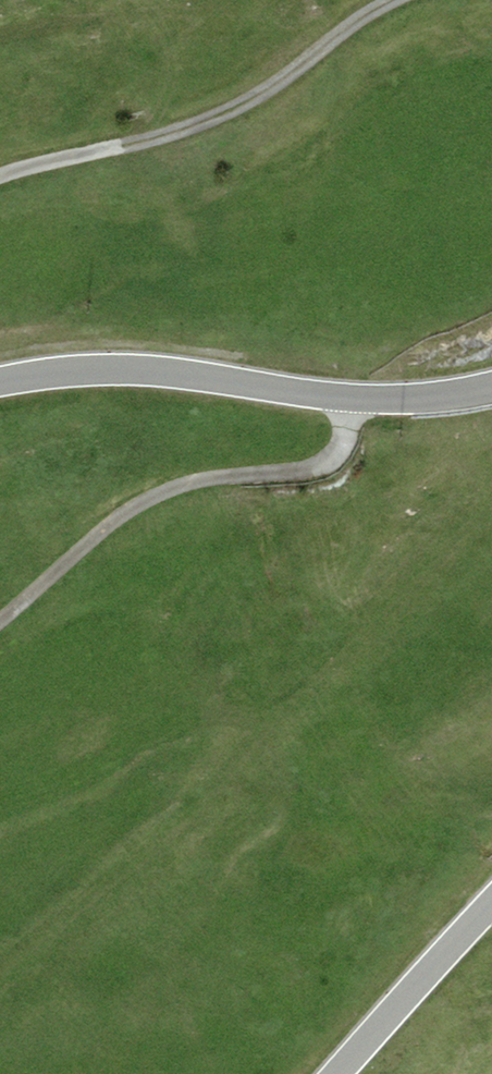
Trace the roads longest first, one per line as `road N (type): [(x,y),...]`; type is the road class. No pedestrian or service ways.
road 1 (unclassified): [(491,387),(360,401),(135,371),(0,381)]
road 2 (track): [(360,401),(345,441),(317,467),(152,493),(0,618)]
road 3 (track): [(0,177),(141,144),(206,120),(257,95),(392,0)]
road 4 (unclassified): [(338,1073),(491,903)]

